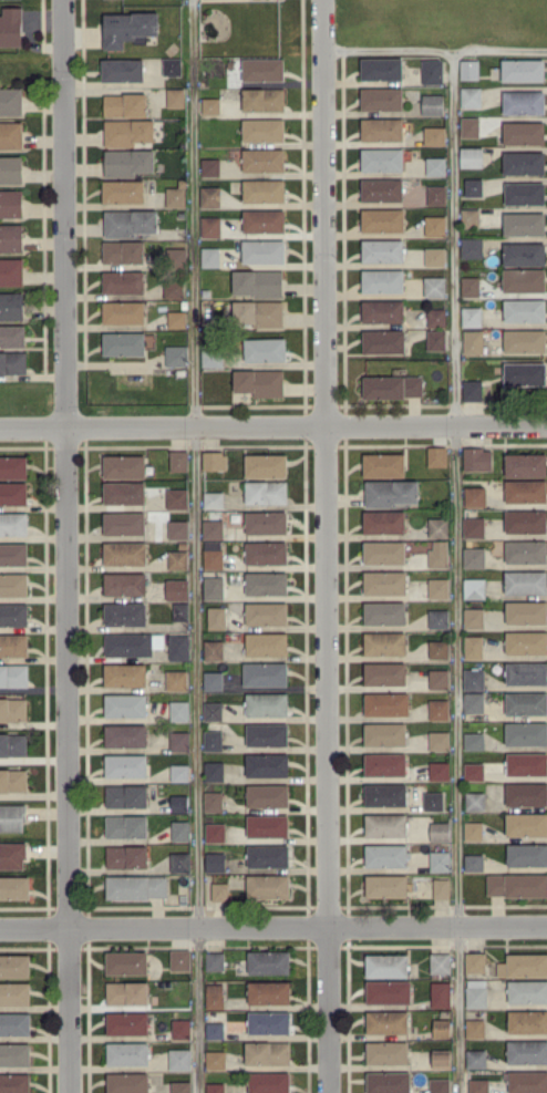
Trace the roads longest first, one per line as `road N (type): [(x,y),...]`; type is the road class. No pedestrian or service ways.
road 1 (residential): [(63,0),(69,1092)]
road 2 (residential): [(324,427),(328,1092)]
road 3 (residential): [(546,926),(0,930)]
road 4 (residential): [(0,430),(546,427)]
road 5 (residential): [(323,0),(324,427)]

